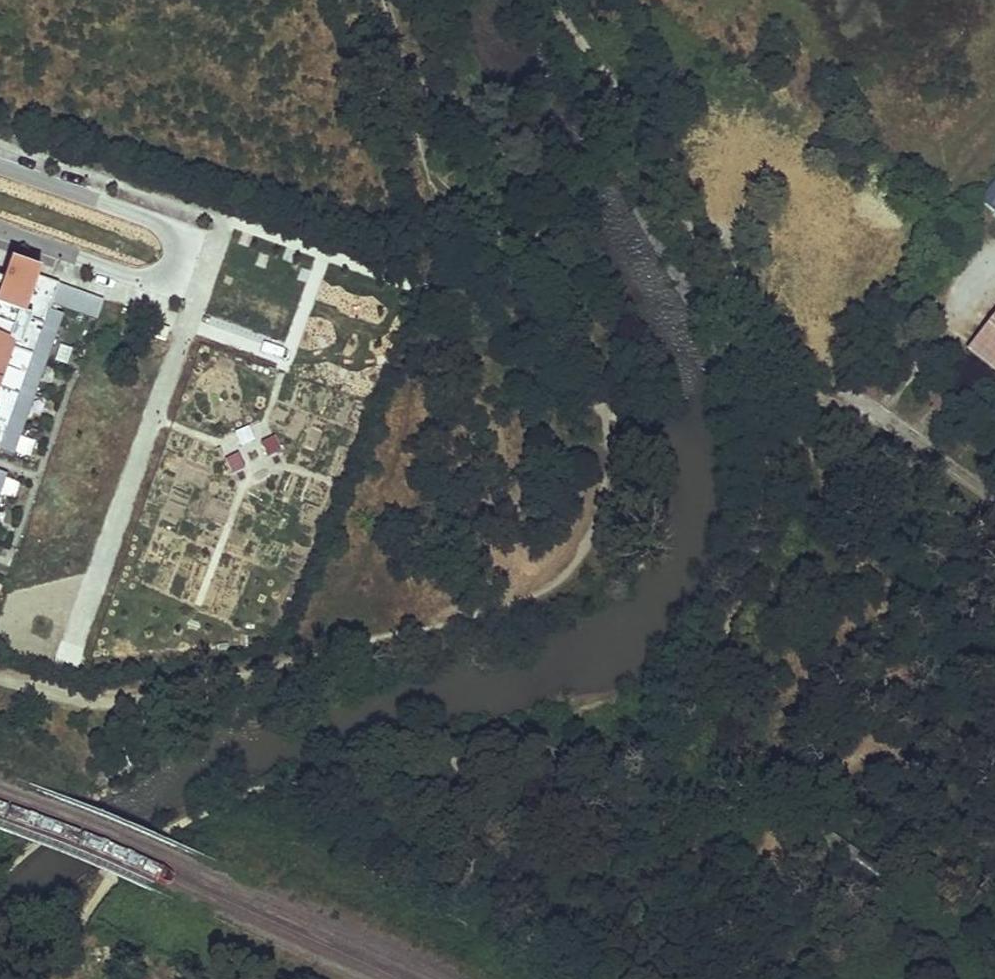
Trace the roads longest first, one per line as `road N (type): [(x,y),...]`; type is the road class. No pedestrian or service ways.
road 1 (residential): [(0,230),(137,276),(156,273),(169,260),(171,239),(158,223),(0,167)]

